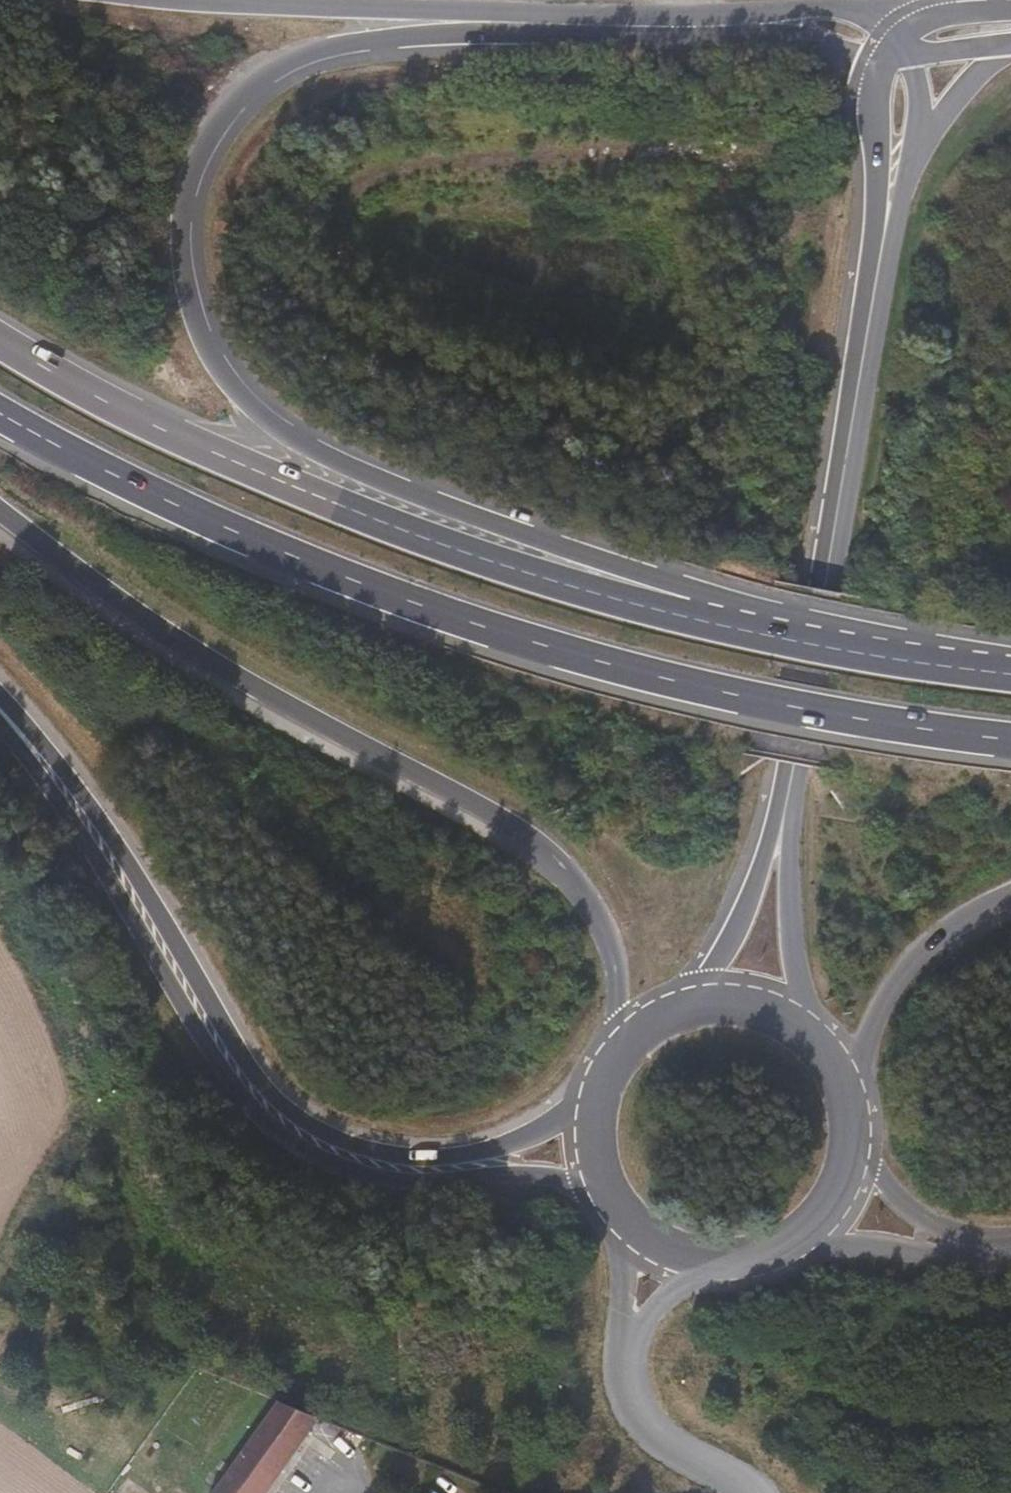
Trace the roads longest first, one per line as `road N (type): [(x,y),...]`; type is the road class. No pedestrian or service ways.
road 1 (trunk): [(761,626),(306,441),(256,403),(222,361),(200,311),(190,266),(191,194),(213,139),(259,86),(320,51),(533,22)]
road 2 (trunk): [(0,413),(180,510),(407,600),(738,696),(1010,740)]
road 3 (trunk): [(0,510),(209,660),(535,842),(602,924),(618,985),(612,1060)]
road 4 (tertiary): [(0,716),(95,856),(203,1040),(296,1147),(375,1176),(541,1176),(611,1199)]
road 5 (tertiary): [(602,1078),(551,1128),(488,1152),(390,1153),(314,1127),(258,1077),(120,854),(0,710)]
road 6 (trunk): [(761,626),(631,602),(430,543),(215,453),(54,377),(0,342)]
road 7 (tertiary): [(793,769),(881,253)]
road 8 (trunk): [(533,22),(179,0)]
road 9 (tertiary): [(818,1037),(801,1001),(797,965),(793,769)]
road 10 (tertiary): [(793,769),(750,900),(706,978),(678,1007)]
road 11 (trunk): [(852,1095),(884,1009),(913,965),(946,934),(1010,900)]
road 12 (trunk): [(1010,674),(761,626)]
road 13 (tertiary): [(773,1253),(829,1245),(970,1264),(1010,1258)]
road 14 (tertiary): [(1010,1238),(965,1235),(900,1199),(873,1168),(857,1130)]
road 15 (tertiary): [(885,58),(877,111),(881,253)]
road 16 (tertiary): [(611,1199),(637,1230),(680,1255),(729,1262),(773,1253)]
road 17 (tertiary): [(898,42),(875,20),(846,9),(800,9),(751,25)]
road 18 (trunk): [(533,22),(691,27)]
road 19 (tertiary): [(773,1253),(834,1204),(857,1130)]
road 20 (tertiary): [(818,1037),(752,1001),(678,1007)]
road 21 (tertiary): [(751,25),(885,58)]
road 22 (tertiary): [(914,143),(1010,47)]
road 23 (tertiary): [(602,1078),(593,1152),(611,1199)]
road 24 (tertiary): [(1010,11),(950,15),(898,42)]

